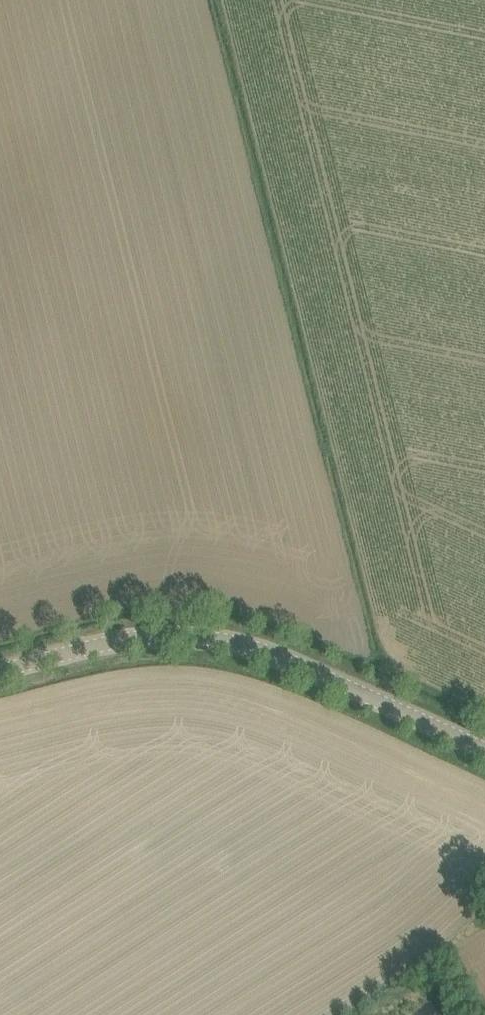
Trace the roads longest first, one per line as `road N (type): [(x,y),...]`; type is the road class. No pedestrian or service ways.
road 1 (unclassified): [(484,750),(286,661),(215,641),(126,641),(0,674)]

